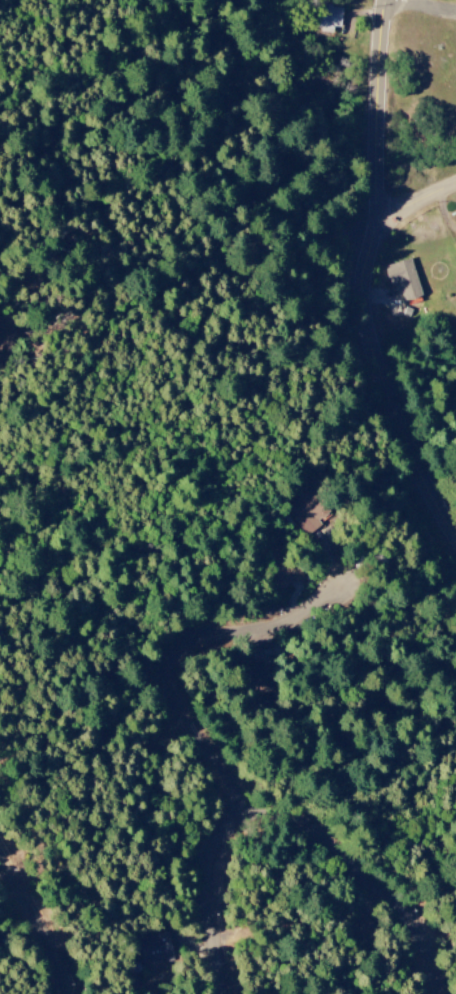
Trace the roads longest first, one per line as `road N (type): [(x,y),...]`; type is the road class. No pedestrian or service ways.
road 1 (residential): [(395,0),(373,319),(400,397),(455,508)]
road 2 (residential): [(455,993),(445,957),(420,917),(320,821),(285,811),(261,823),(237,861),(245,993)]
road 3 (residential): [(270,816),(187,693),(187,667),(205,647),(342,601)]
road 4 (residential): [(71,993),(60,953),(0,843)]

